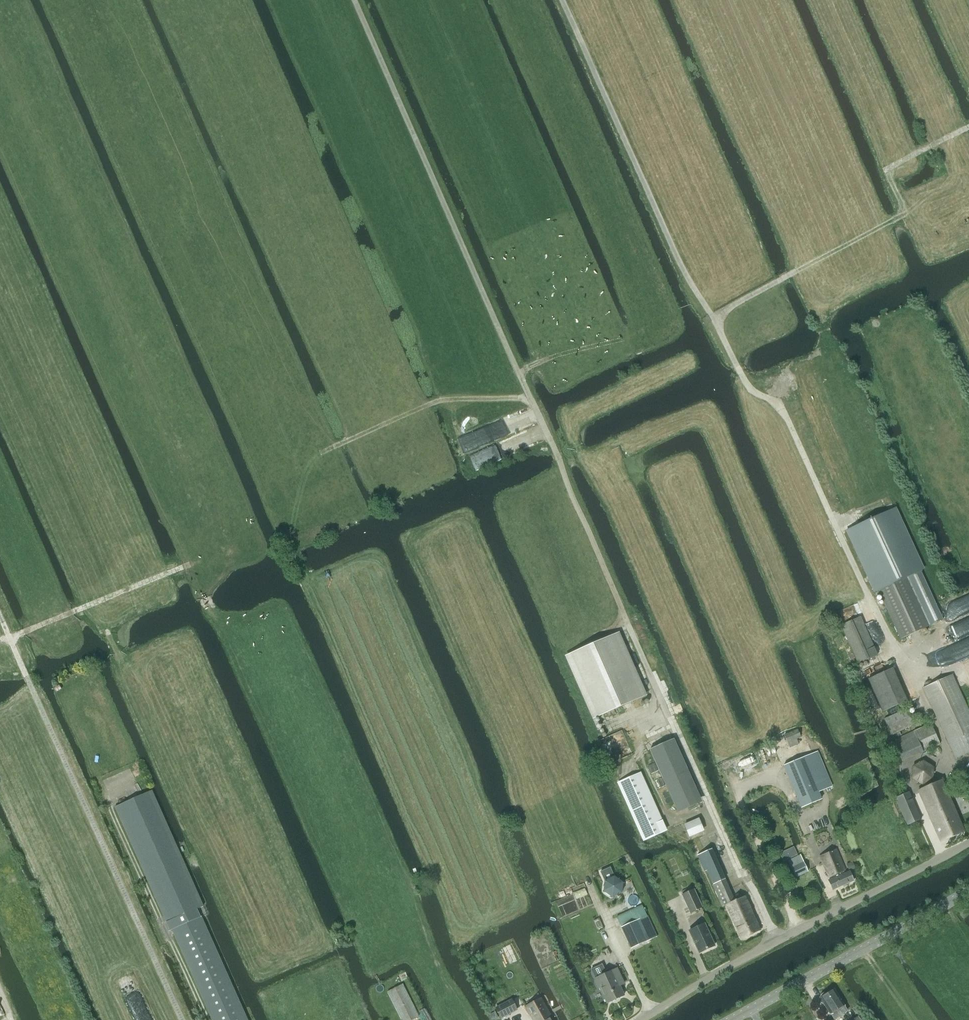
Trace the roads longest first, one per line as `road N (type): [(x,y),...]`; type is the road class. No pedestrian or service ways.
road 1 (track): [(739,873),(354,0)]
road 2 (track): [(968,784),(892,647),(778,403),(750,389),(690,283),(562,0)]
road 3 (track): [(182,1019),(24,672)]
road 4 (unclassified): [(643,1019),(773,942),(968,844)]
road 5 (track): [(716,322),(901,217),(887,168),(968,127)]
road 6 (tertiary): [(737,1019),(968,889)]
road 7 (track): [(531,399),(442,400),(321,452)]
road 8 (track): [(0,640),(190,565)]

